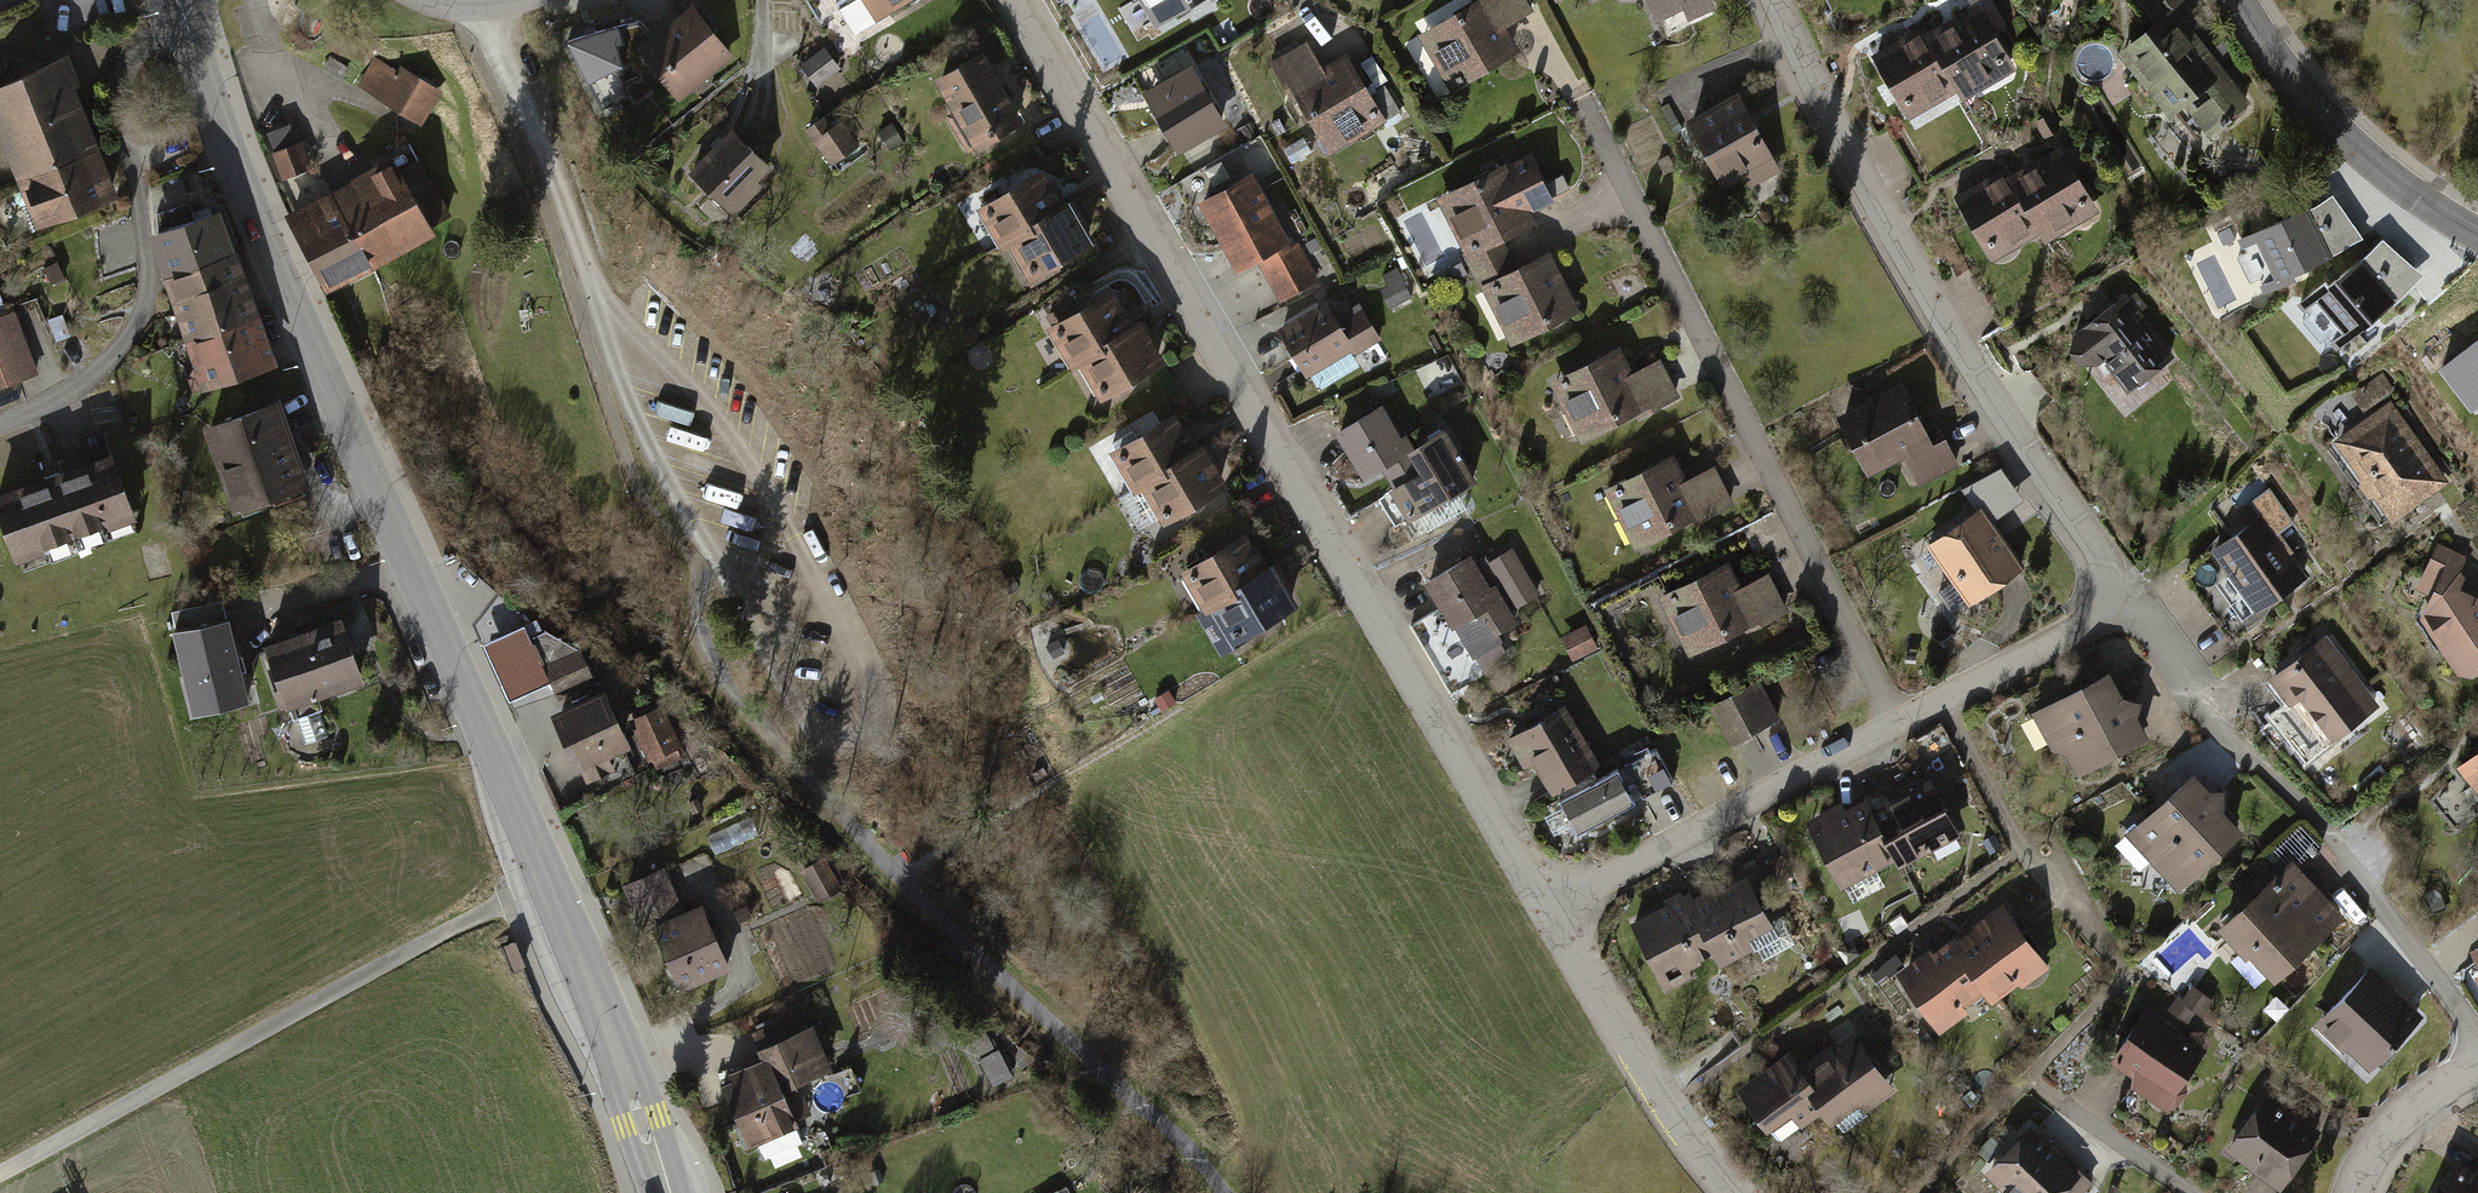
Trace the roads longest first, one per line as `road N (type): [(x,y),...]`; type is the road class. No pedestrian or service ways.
road 1 (tertiary): [(663,1192),(552,878),(250,208),(183,16)]
road 2 (residential): [(1015,0),(1550,911)]
road 3 (residential): [(1768,0),(1941,323),(2120,605)]
road 4 (residential): [(1897,722),(1583,100)]
road 5 (track): [(552,878),(0,1178)]
road 6 (track): [(1227,1192),(1179,1135),(1111,1083),(808,778)]
road 7 (track): [(808,778),(718,686),(699,650),(694,561),(637,490),(598,372),(605,317)]
road 8 (residential): [(183,16),(143,40),(125,75),(149,265),(146,297),(95,377),(0,424)]
road 9 (residential): [(1897,722),(1550,911)]
road 10 (tertiary): [(2237,0),(2315,108),(2388,172),(2477,229)]
road 11 (residential): [(1550,911),(1652,1090),(1732,1192)]
road 12 (residential): [(2120,605),(1897,722)]
road 13 (residential): [(2335,836),(2477,1036)]
road 14 (residential): [(2120,605),(2153,632),(2191,704),(2260,766)]
road 15 (residential): [(2352,1192),(2371,1153),(2403,1114),(2477,1059)]
road 16 (residential): [(2193,1192),(2061,1102)]

